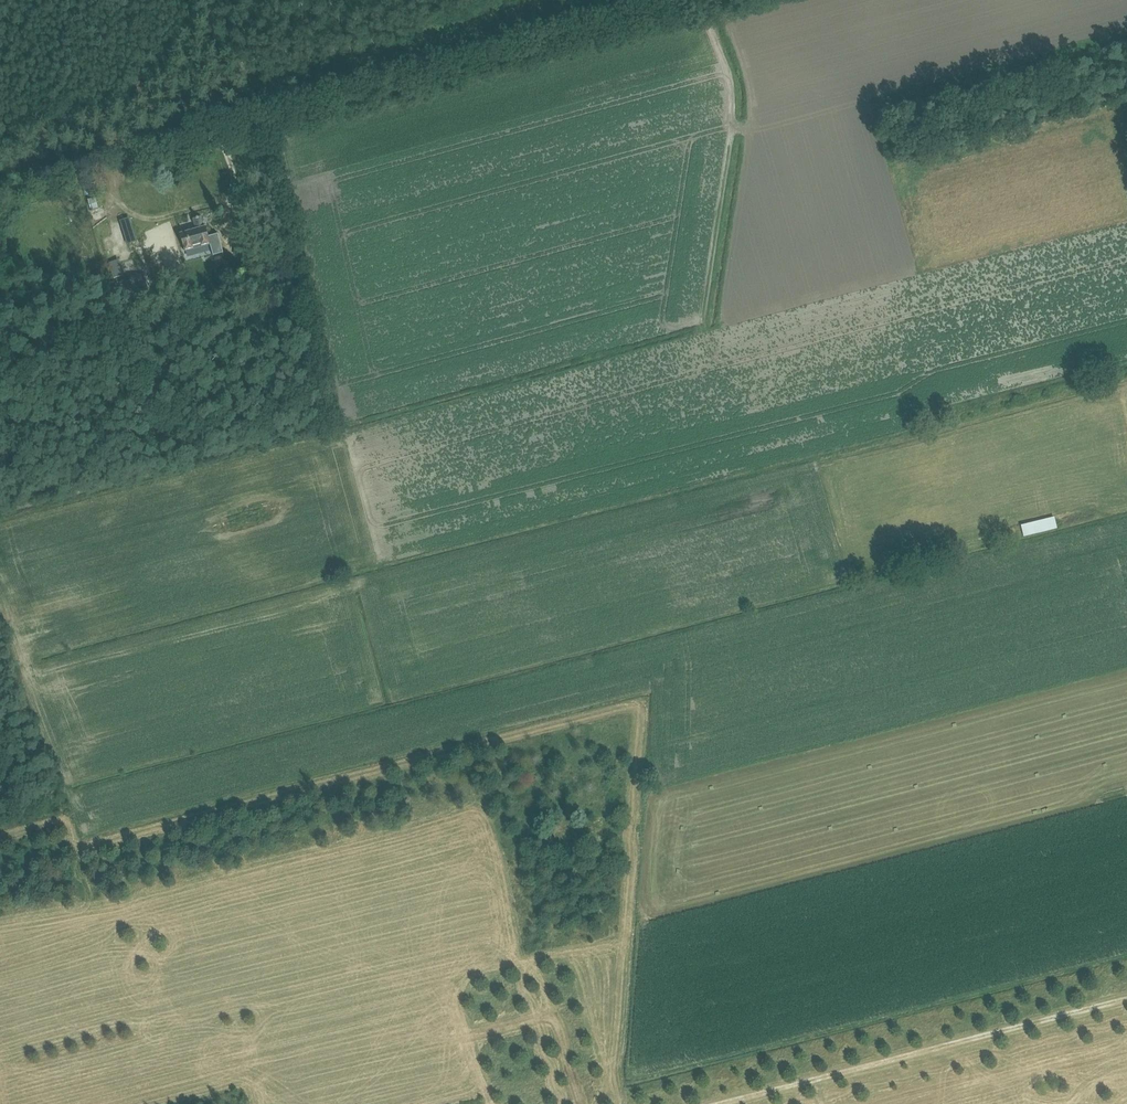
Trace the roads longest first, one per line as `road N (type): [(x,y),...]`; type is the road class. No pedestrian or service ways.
road 1 (track): [(80,174),(710,0)]
road 2 (track): [(728,1103),(1126,1001)]
road 3 (track): [(453,1045),(552,1020),(579,1103)]

